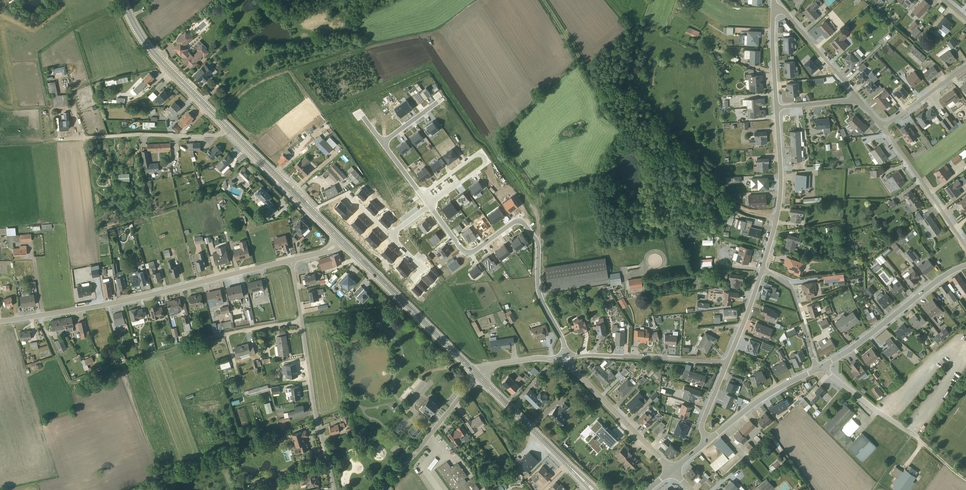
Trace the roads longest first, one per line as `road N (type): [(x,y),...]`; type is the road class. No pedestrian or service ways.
road 1 (track): [(776,218),(738,209),(663,138),(610,119),(542,0)]
road 2 (residential): [(0,321),(291,260)]
road 3 (residential): [(429,206),(468,253),(511,224),(525,225),(538,245),(539,292),(566,358)]
road 4 (track): [(206,338),(68,383),(38,316)]
road 5 (secondary): [(479,377),(342,241)]
road 6 (residential): [(965,265),(817,369)]
road 7 (unclassified): [(56,139),(229,130)]
road 8 (residential): [(301,321),(334,489)]
road 9 (secondary): [(229,130),(154,53),(123,0)]
road 10 (unclassified): [(777,108),(780,181),(762,271)]
road 11 (residential): [(566,358),(727,364)]
road 12 (secondary): [(593,489),(479,377)]
road 13 (secondary): [(342,241),(229,130)]
road 14 (residential): [(566,358),(672,470)]
road 15 (residential): [(421,195),(472,157),(484,158),(429,206)]
road 16 (unclassified): [(479,377),(382,489)]
road 17 (residential): [(882,128),(965,248)]
road 18 (residential): [(817,369),(709,440)]
road 19 (residential): [(774,6),(858,98)]
road 20 (unclassified): [(817,369),(919,439)]

